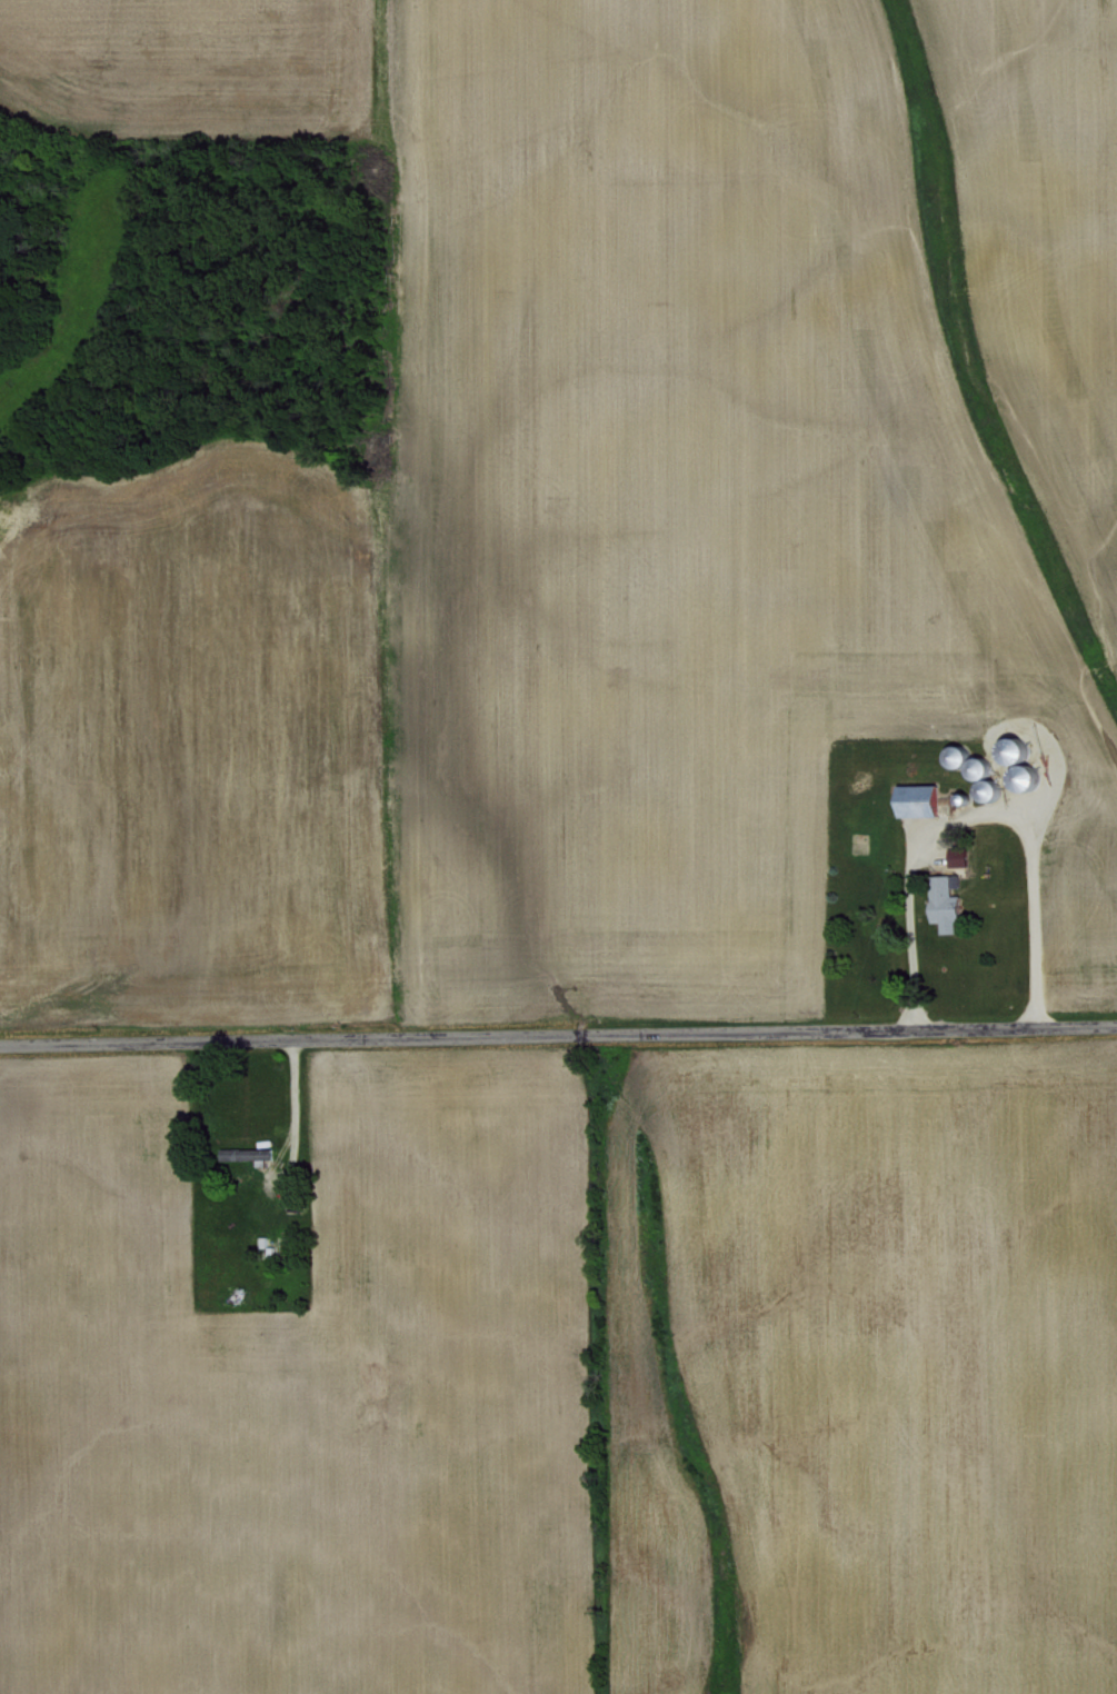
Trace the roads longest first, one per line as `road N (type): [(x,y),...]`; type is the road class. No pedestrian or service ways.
road 1 (residential): [(0,1046),(1116,1028)]
road 2 (residential): [(915,1032),(908,870),(936,834),(978,818),(1019,826),(1028,847),(1036,1029)]
road 3 (residential): [(291,1043),(288,1178),(245,1209),(221,1207)]

